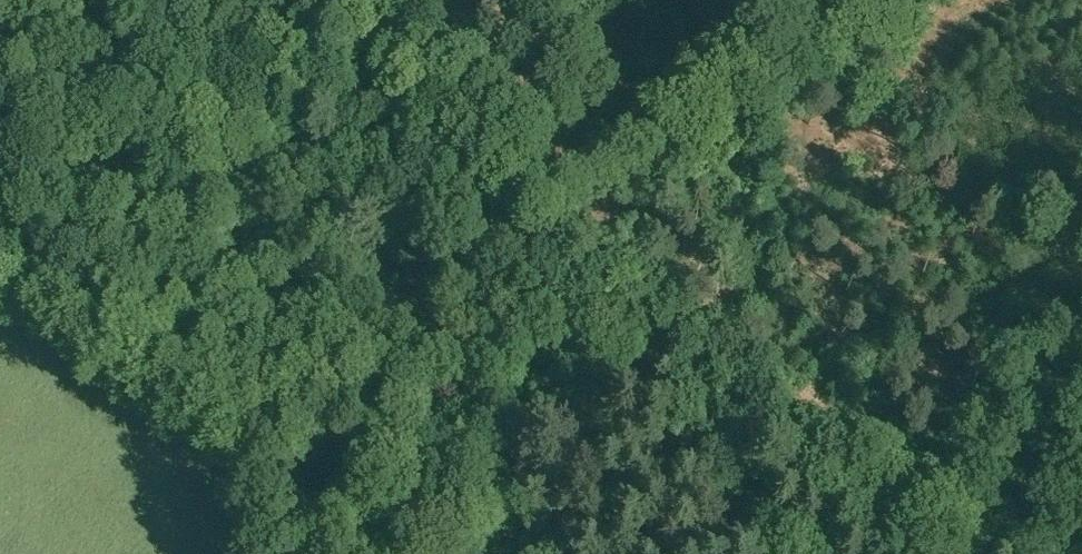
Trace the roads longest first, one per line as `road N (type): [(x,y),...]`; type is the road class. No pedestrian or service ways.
road 1 (tertiary): [(915,553),(350,0)]
road 2 (track): [(241,553),(458,343),(779,82)]

